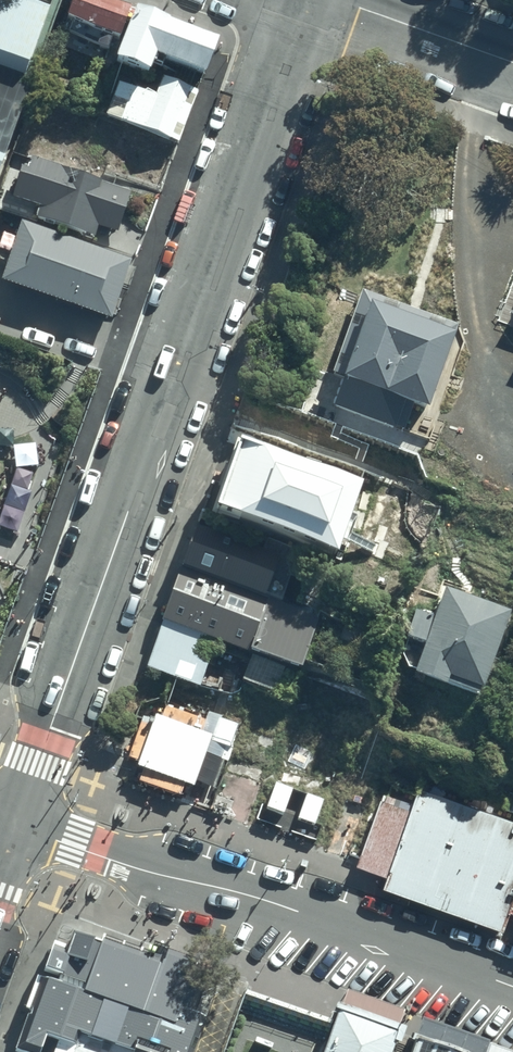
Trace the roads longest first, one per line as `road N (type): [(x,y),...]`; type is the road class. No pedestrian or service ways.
road 1 (residential): [(16,824),(309,0)]
road 2 (unclassified): [(512,987),(16,824)]
road 3 (residential): [(512,62),(340,0)]

